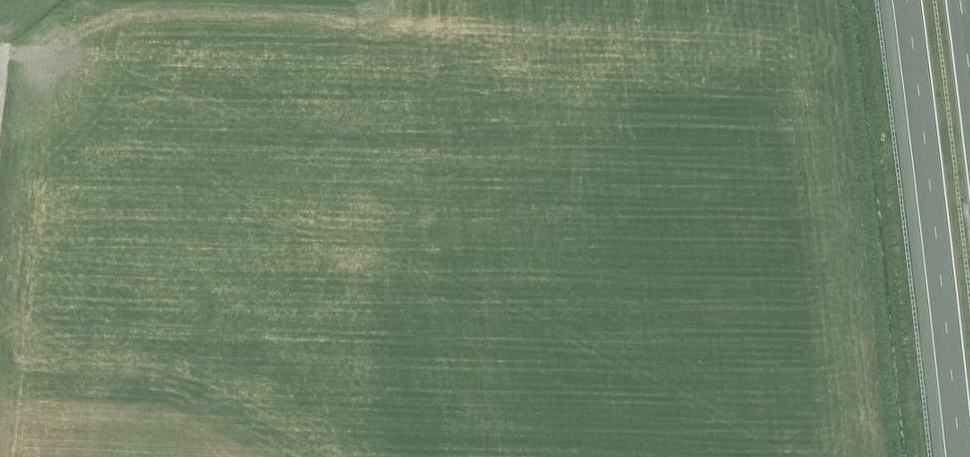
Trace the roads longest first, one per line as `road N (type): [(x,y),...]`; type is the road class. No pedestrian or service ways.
road 1 (motorway): [(901,0),(954,456)]

